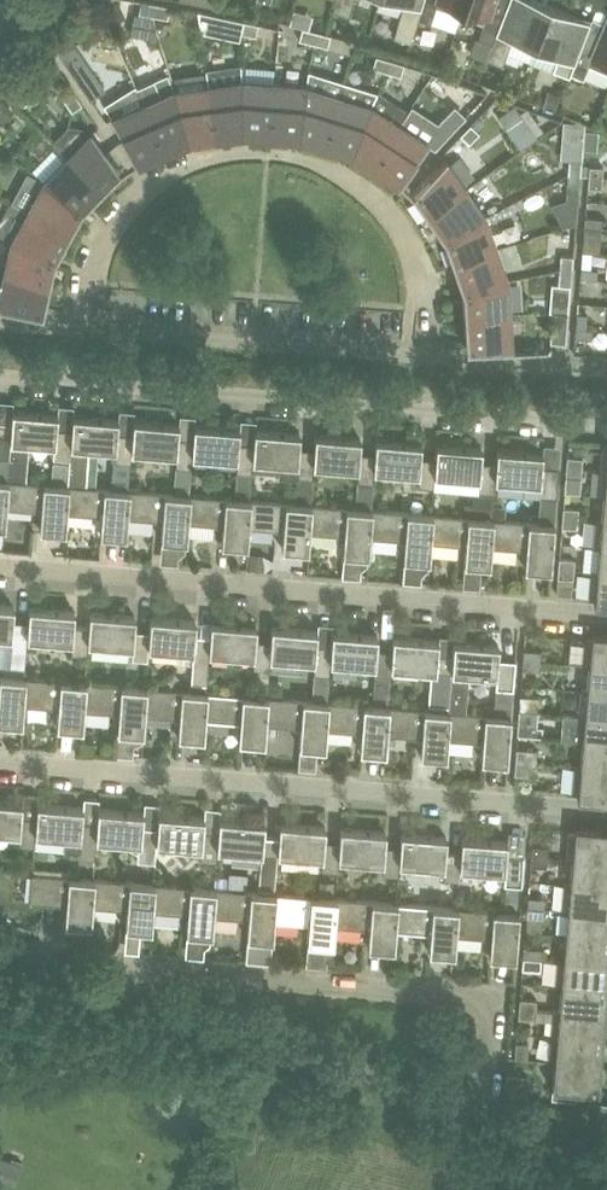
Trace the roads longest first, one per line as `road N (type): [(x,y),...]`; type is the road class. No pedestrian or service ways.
road 1 (residential): [(606,621),(0,569)]
road 2 (residential): [(606,817),(0,767)]
road 3 (residential): [(606,373),(0,323)]
road 4 (residential): [(0,382),(606,428)]
road 5 (residential): [(480,1115),(490,1003),(85,979)]
road 6 (unclassified): [(480,1115),(85,979)]
road 7 (unclassified): [(606,1156),(480,1115)]

